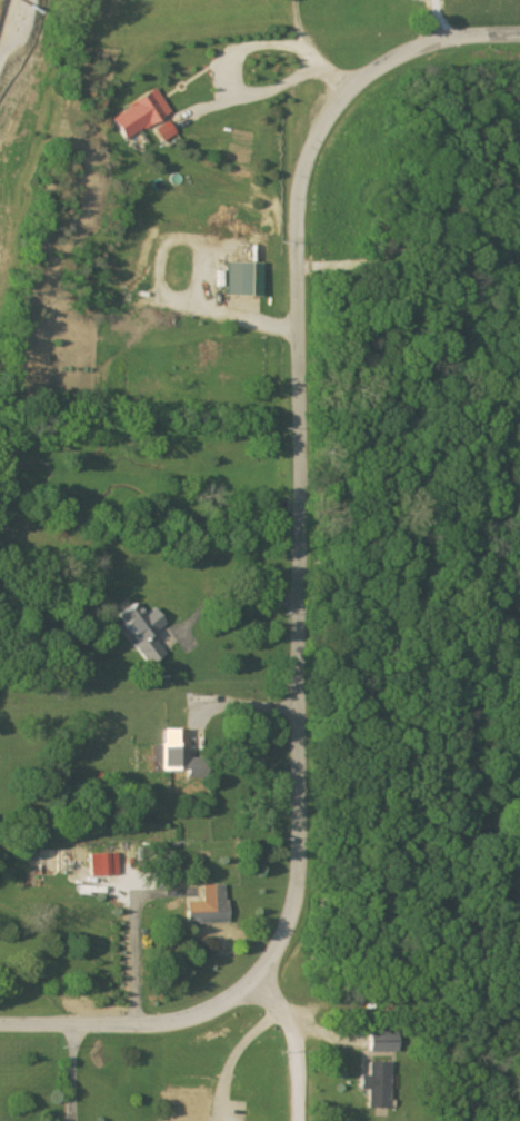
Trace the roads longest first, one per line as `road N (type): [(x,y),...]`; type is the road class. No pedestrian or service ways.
road 1 (residential): [(299,1120),(299,1030),(256,978),(294,932),(298,189),(319,131),(350,83)]
road 2 (residential): [(256,978),(194,1019),(0,1021)]
road 3 (residential): [(519,35),(461,36),(350,83)]

